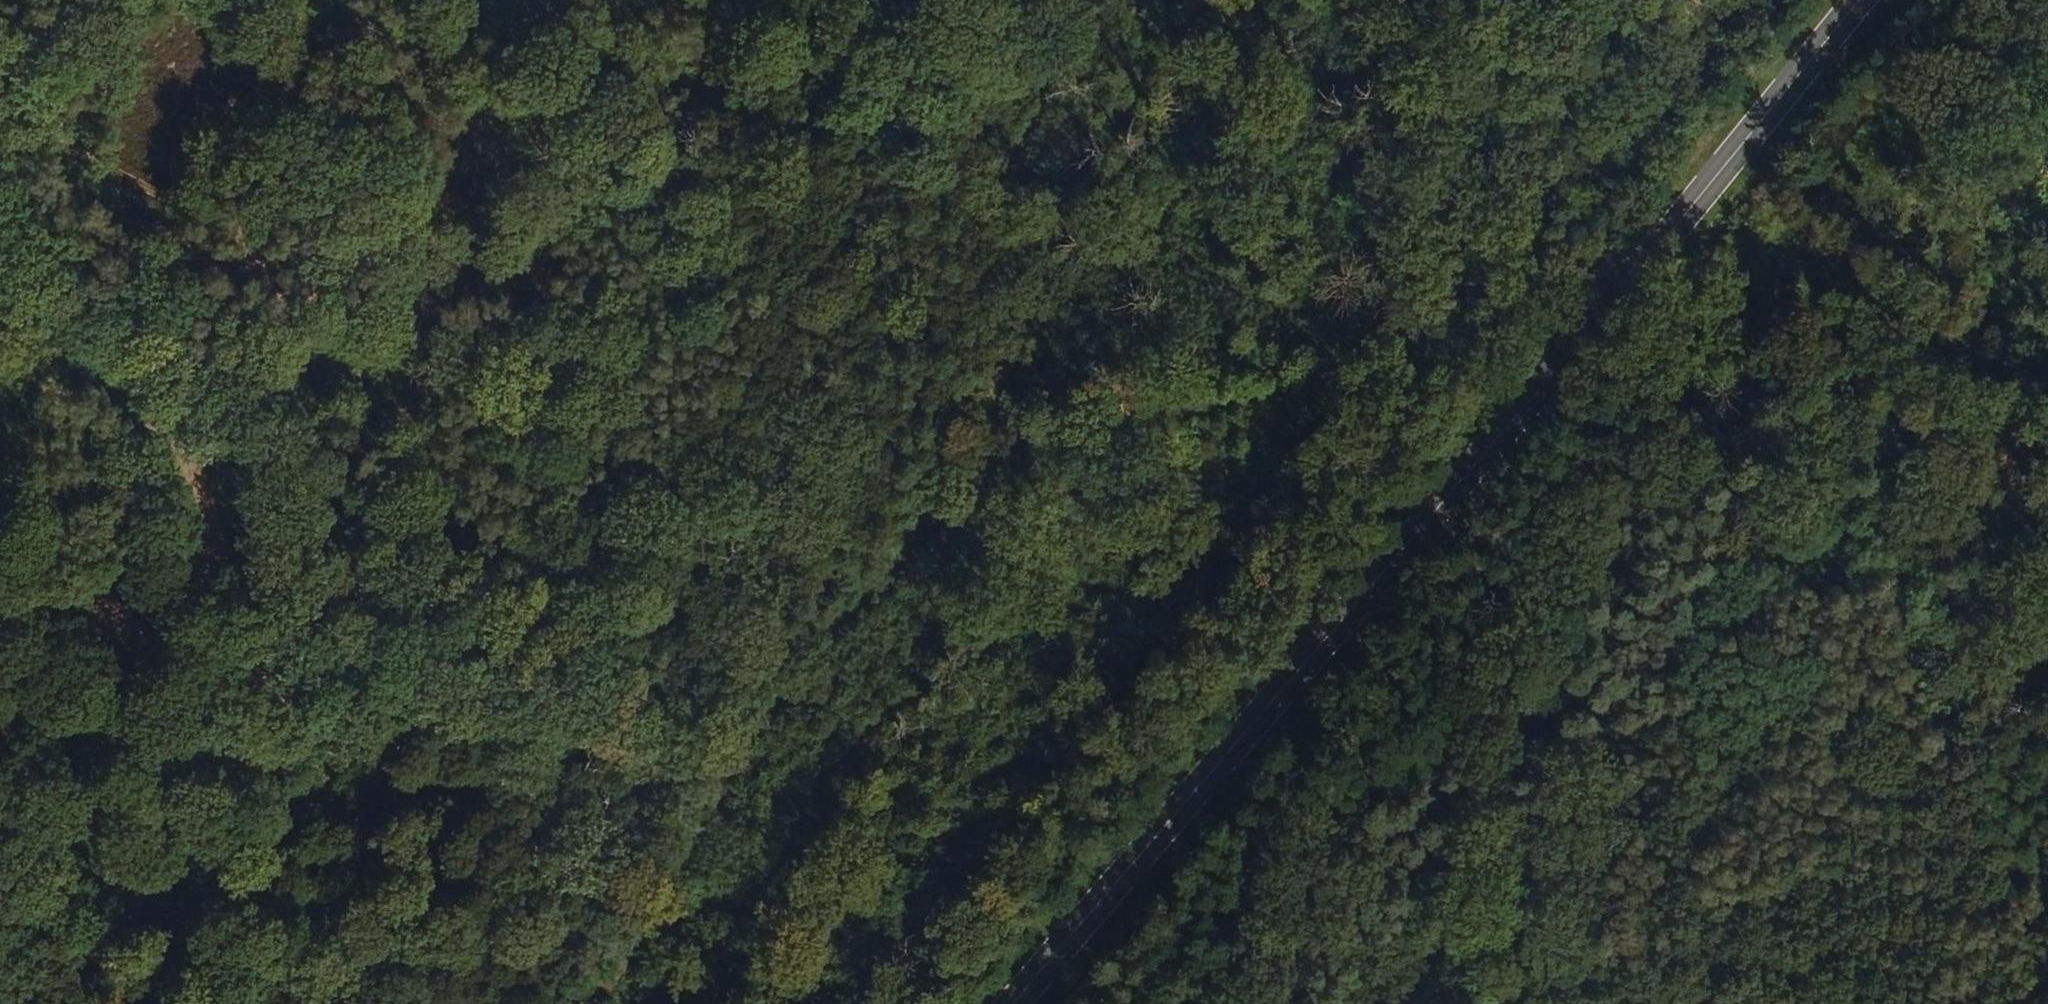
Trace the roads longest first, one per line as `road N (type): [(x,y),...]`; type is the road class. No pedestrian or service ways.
road 1 (primary): [(1015,1003),(1855,0)]
road 2 (track): [(331,1003),(995,0)]

